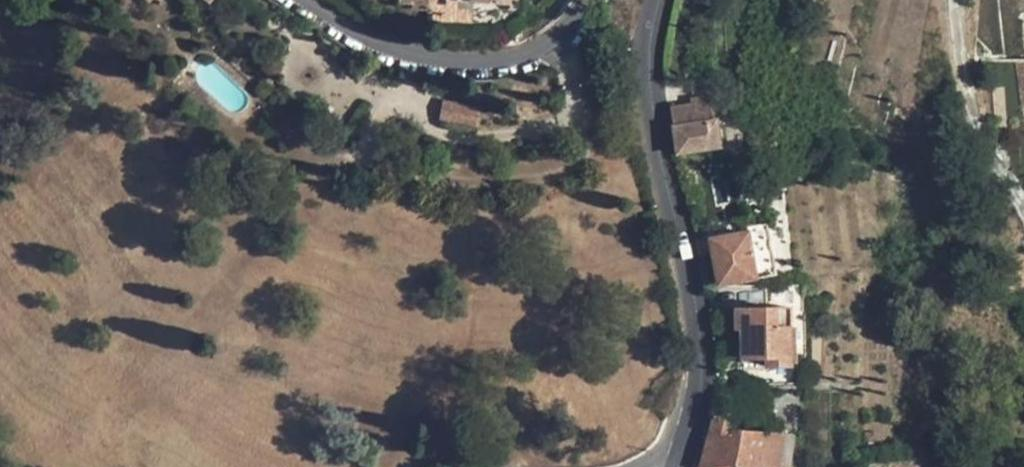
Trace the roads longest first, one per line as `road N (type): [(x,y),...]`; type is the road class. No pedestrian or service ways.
road 1 (unclassified): [(656,0),(649,49),(654,134),(700,336),(699,380),(678,466)]
road 2 (residential): [(298,0),(401,57),(500,64),(534,54),(585,0)]

